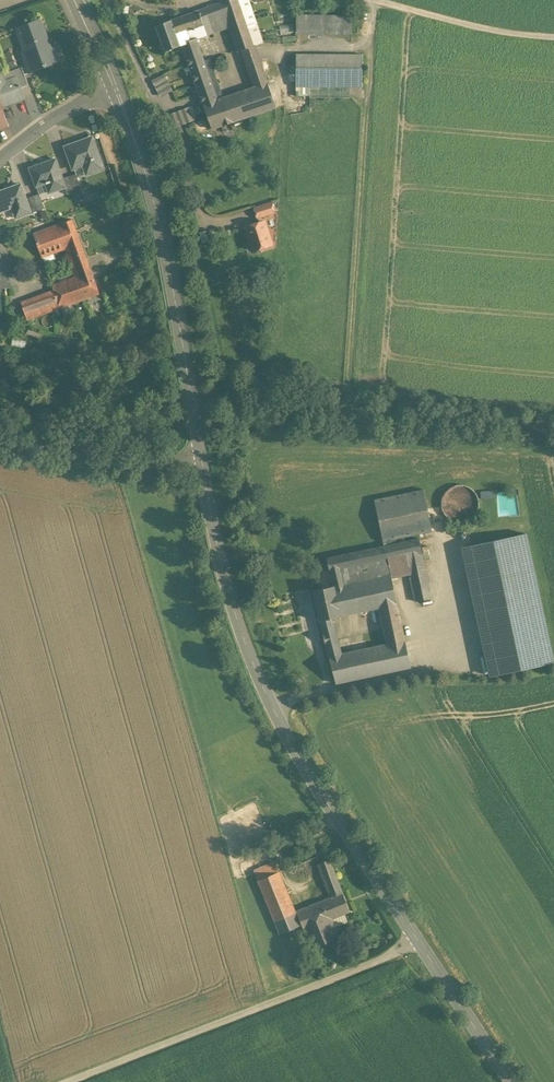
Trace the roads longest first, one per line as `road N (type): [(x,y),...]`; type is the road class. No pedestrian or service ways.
road 1 (secondary): [(200,471),(245,643),(271,704),(416,938)]
road 2 (secondary): [(116,88),(165,250),(200,471)]
road 3 (unclassified): [(416,938),(269,1007),(71,1081)]
road 4 (residential): [(105,0),(201,214),(214,222),(248,217)]
road 5 (unclassified): [(200,471),(0,439)]
road 6 (track): [(376,0),(553,37)]
road 7 (secondary): [(416,938),(511,1081)]
road 8 (residential): [(0,159),(60,113),(116,88)]

